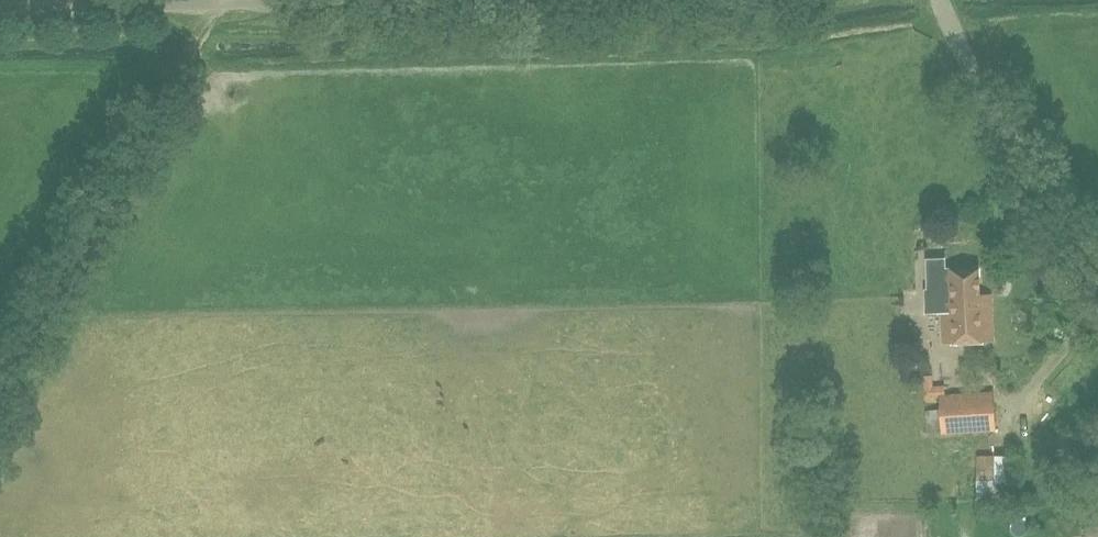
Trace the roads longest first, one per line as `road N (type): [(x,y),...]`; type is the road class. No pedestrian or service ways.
road 1 (track): [(0,379),(217,1)]
road 2 (unclassified): [(1097,252),(1011,140),(938,0)]
road 3 (unclassified): [(247,0),(0,8)]

